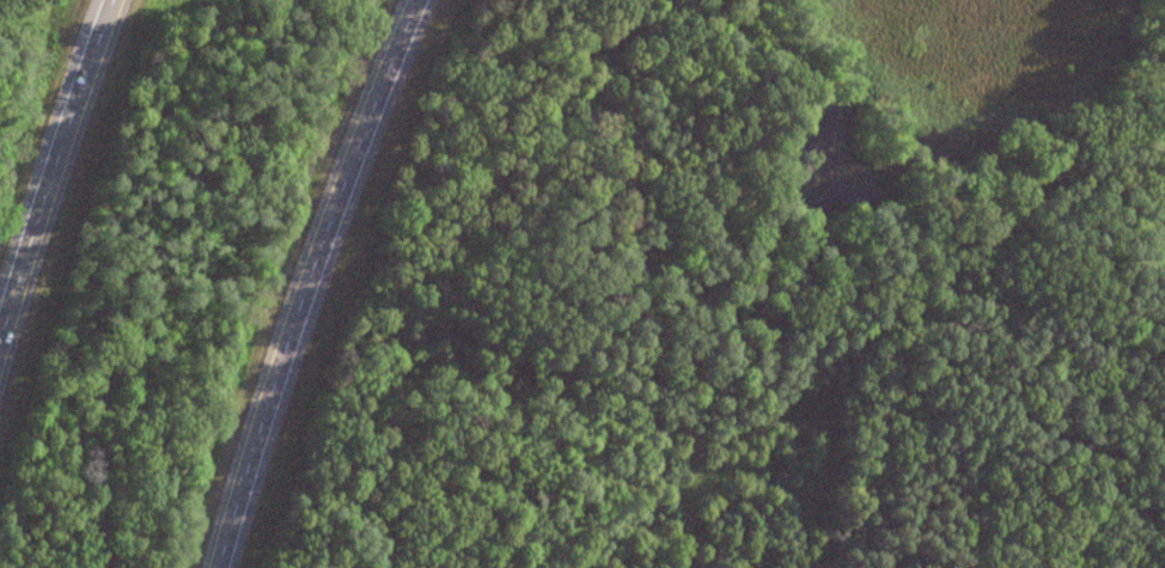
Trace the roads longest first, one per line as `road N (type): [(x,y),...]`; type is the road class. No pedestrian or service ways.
road 1 (motorway): [(203,567),(297,233),(389,0)]
road 2 (motorway): [(77,0),(0,220)]

